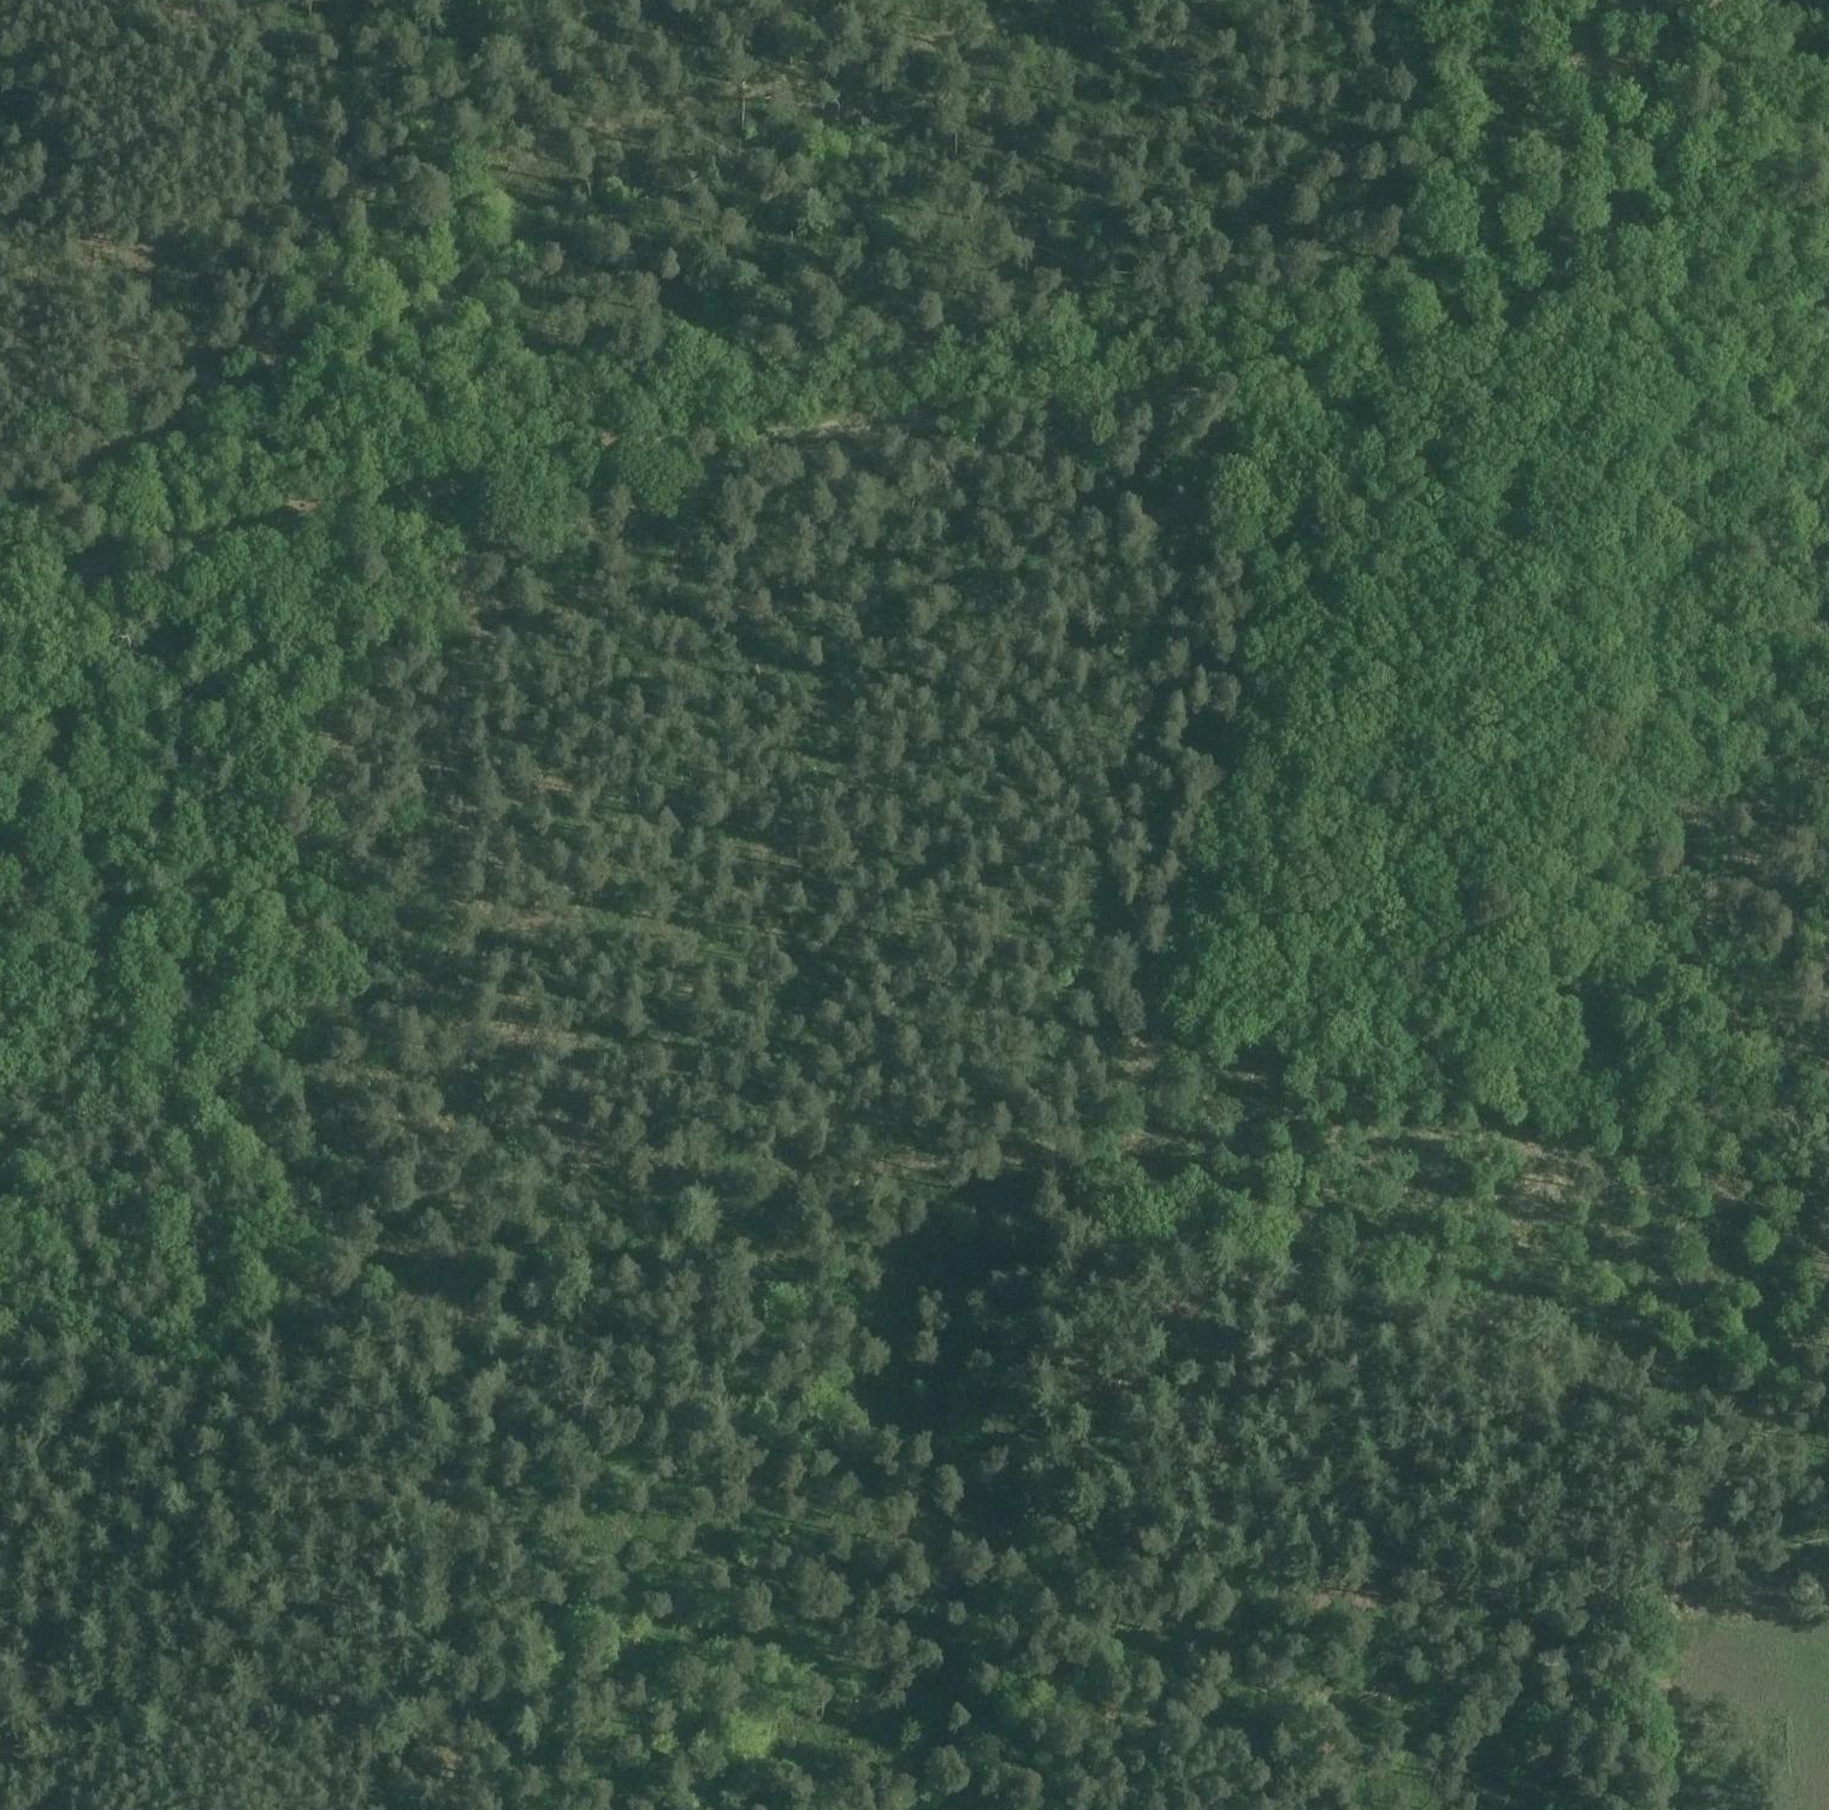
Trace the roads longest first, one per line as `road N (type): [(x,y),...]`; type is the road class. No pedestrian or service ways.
road 1 (track): [(0,581),(649,442),(1115,402),(1258,382),(1459,337),(1828,307)]
road 2 (track): [(463,478),(323,273),(256,0)]

